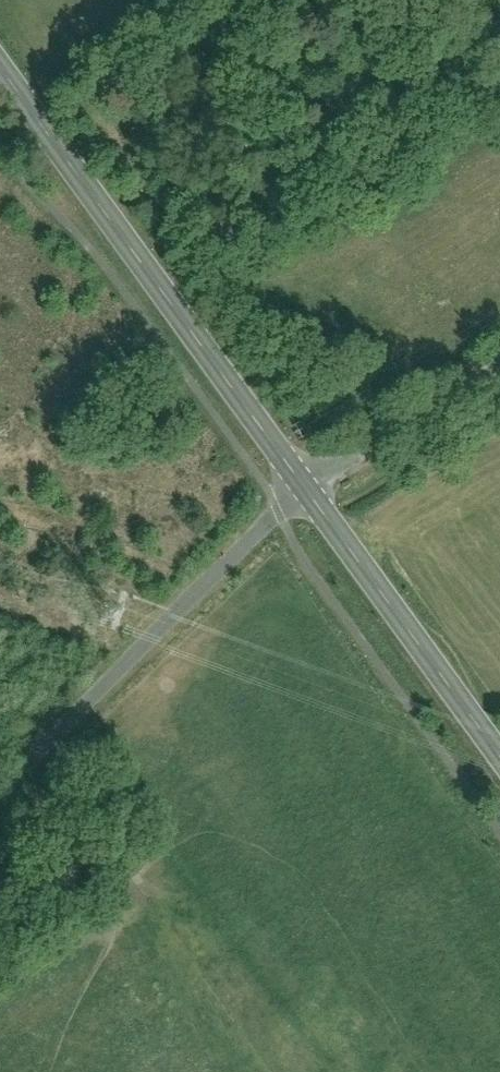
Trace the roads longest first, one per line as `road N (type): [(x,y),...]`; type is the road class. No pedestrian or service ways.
road 1 (tertiary): [(0,71),(305,489)]
road 2 (unclassified): [(0,764),(305,489)]
road 3 (tertiary): [(305,489),(499,759)]
road 4 (unclassified): [(305,489),(499,369)]

